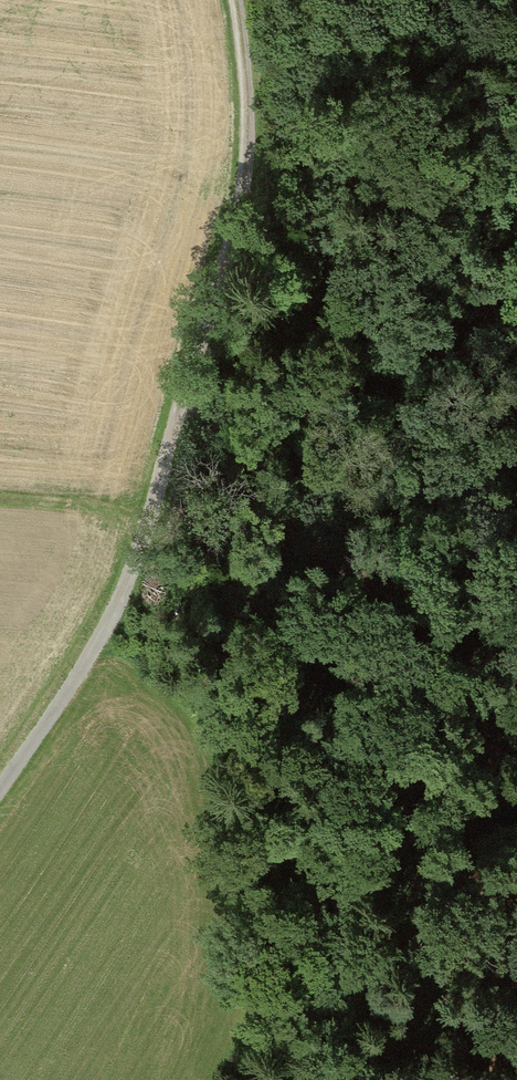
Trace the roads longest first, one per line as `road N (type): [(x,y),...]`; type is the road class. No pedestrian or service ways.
road 1 (track): [(0,792),(125,614),(174,484),(249,176),(250,89),(236,0)]
road 2 (track): [(198,399),(384,557),(456,655),(516,803)]

